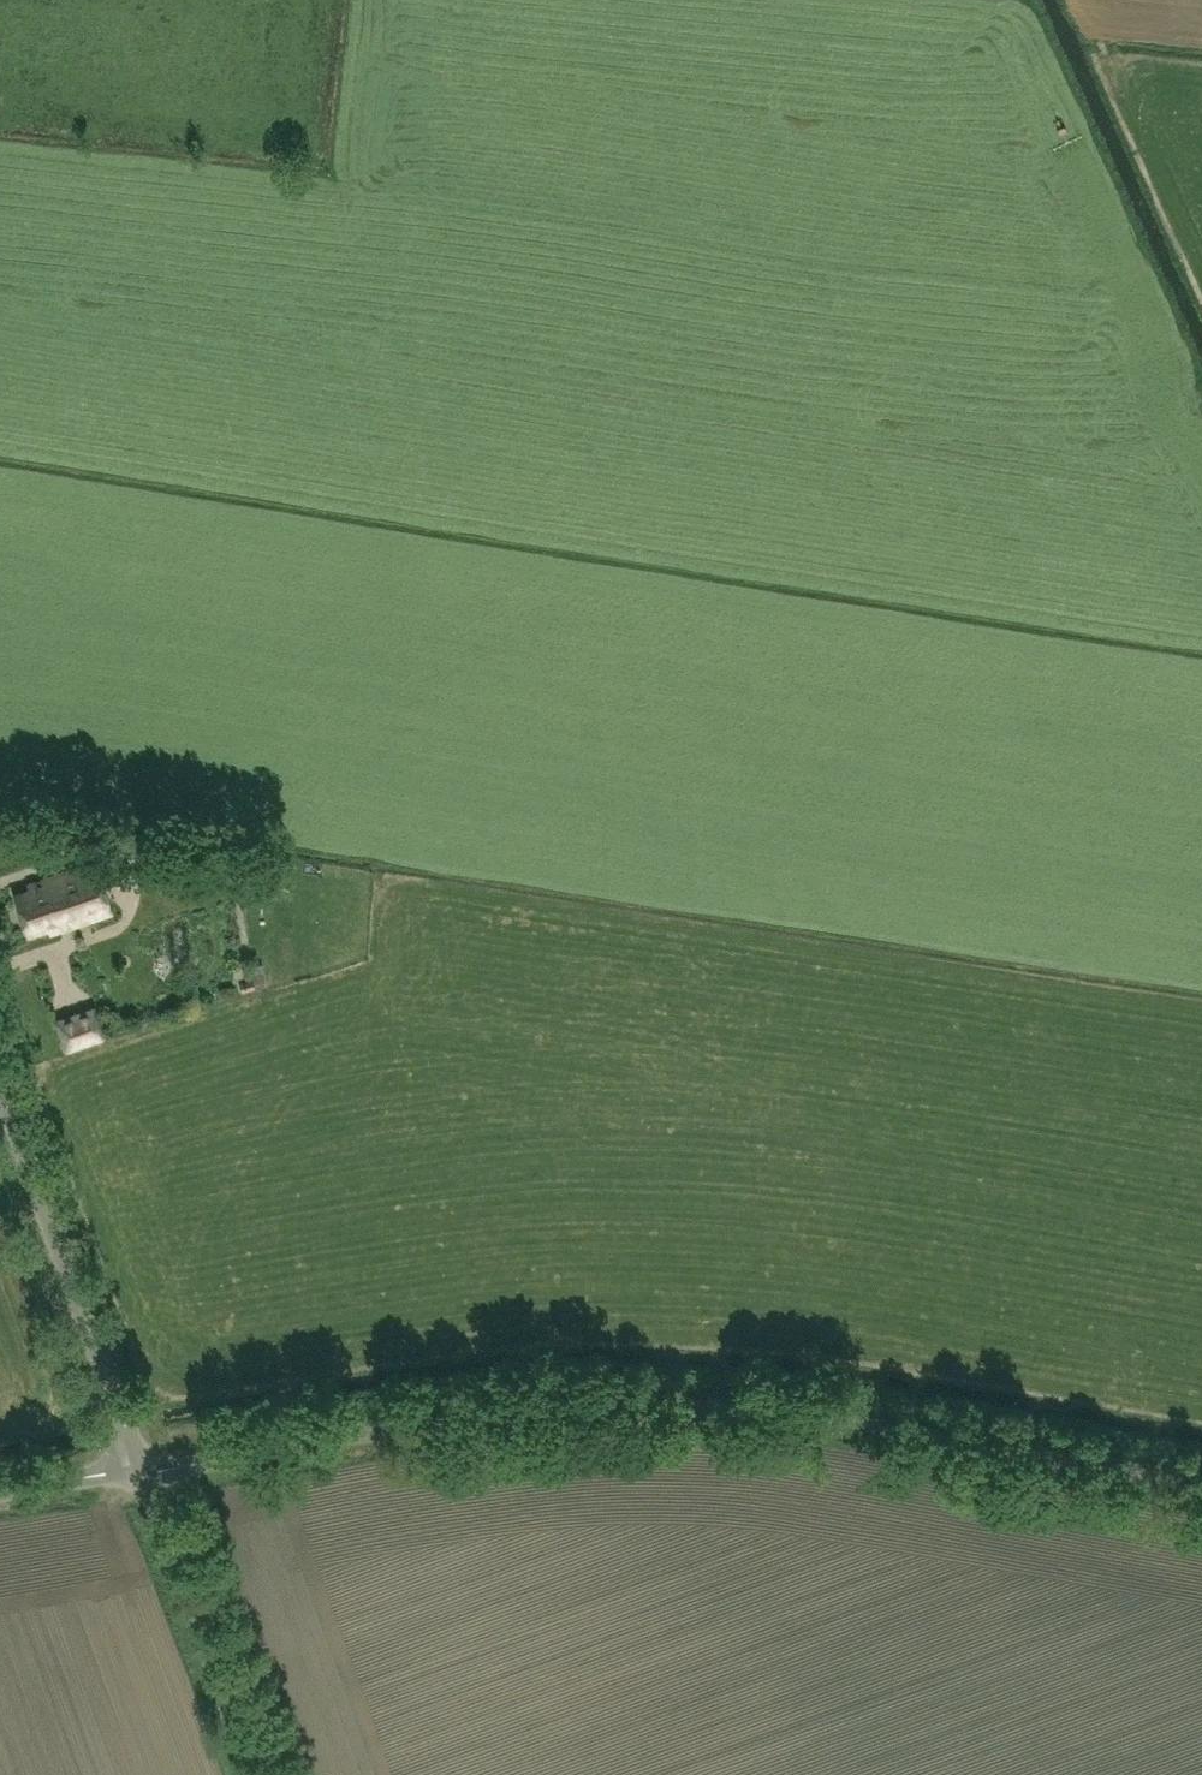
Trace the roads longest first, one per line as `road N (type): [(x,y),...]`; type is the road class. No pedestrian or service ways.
road 1 (unclassified): [(150,1457),(284,1434),(727,1407),(883,1421),(1201,1483)]
road 2 (unclassified): [(150,1457),(0,1054)]
road 3 (unclassified): [(262,1774),(150,1457)]
road 4 (unclassified): [(0,1477),(150,1457)]

